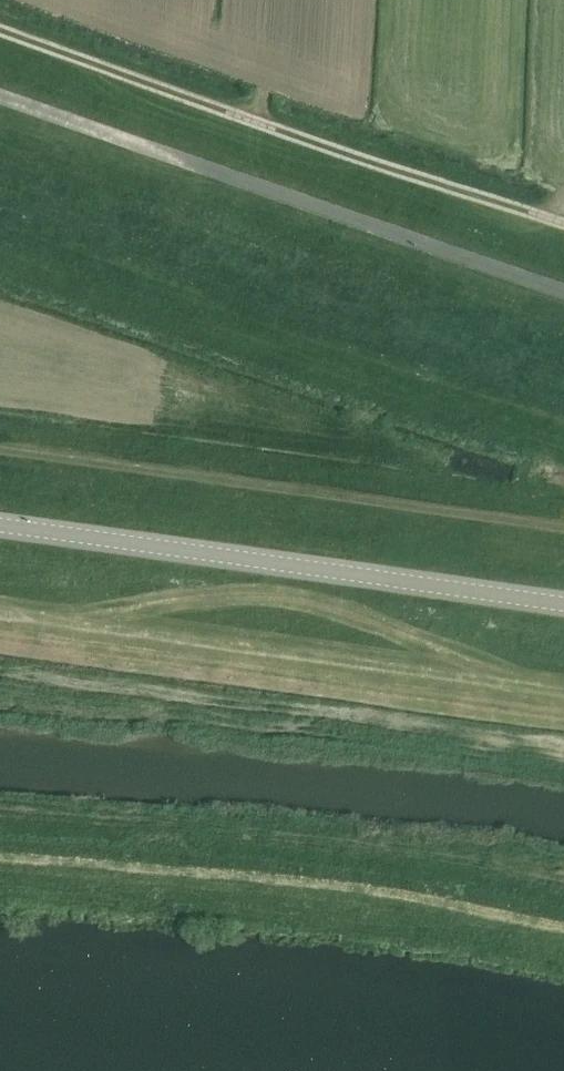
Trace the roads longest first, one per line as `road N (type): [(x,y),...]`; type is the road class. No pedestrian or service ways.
road 1 (tertiary): [(563,603),(0,524)]
road 2 (track): [(563,524),(0,449)]

